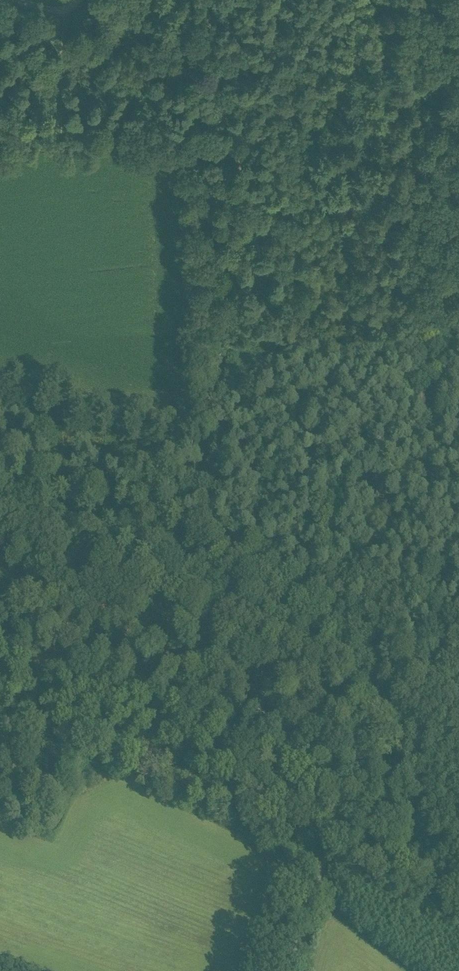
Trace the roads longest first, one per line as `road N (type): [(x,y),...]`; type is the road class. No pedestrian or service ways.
road 1 (track): [(214,76),(300,402),(294,489),(305,511),(395,551),(379,688),(458,627)]
road 2 (unclassified): [(379,688),(0,517)]
road 3 (unclassified): [(285,970),(379,688)]
road 4 (track): [(63,11),(57,144)]

